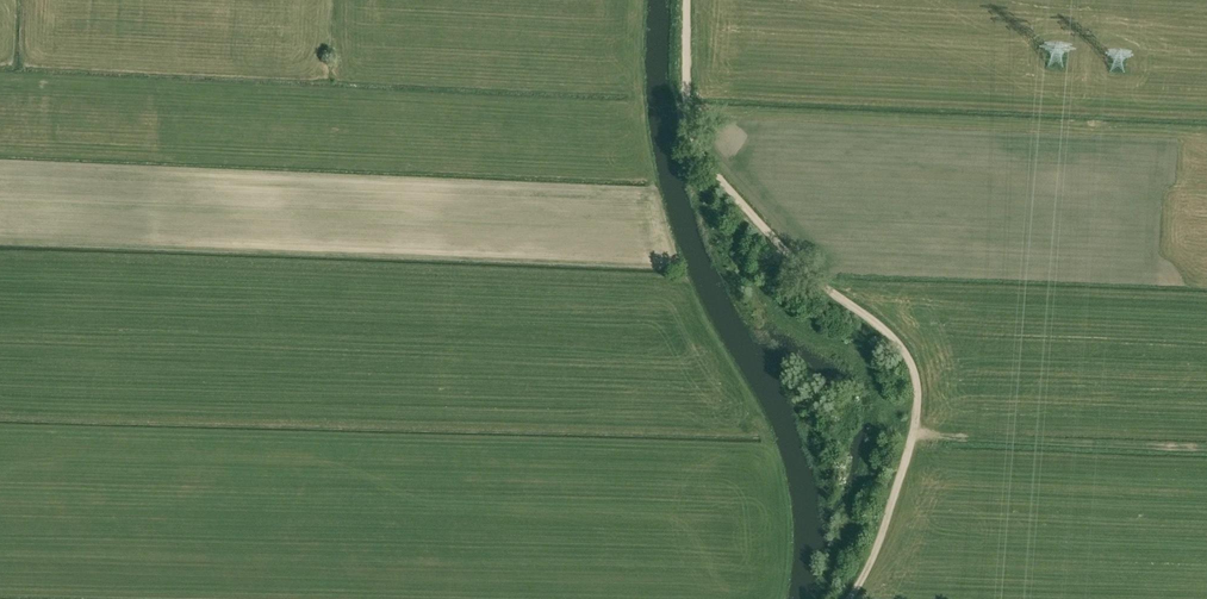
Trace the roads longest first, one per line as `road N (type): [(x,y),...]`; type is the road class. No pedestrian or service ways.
road 1 (track): [(687,0),(687,105),(704,158),(808,275),(897,341),(916,377),(909,452),(877,548),(850,598)]

